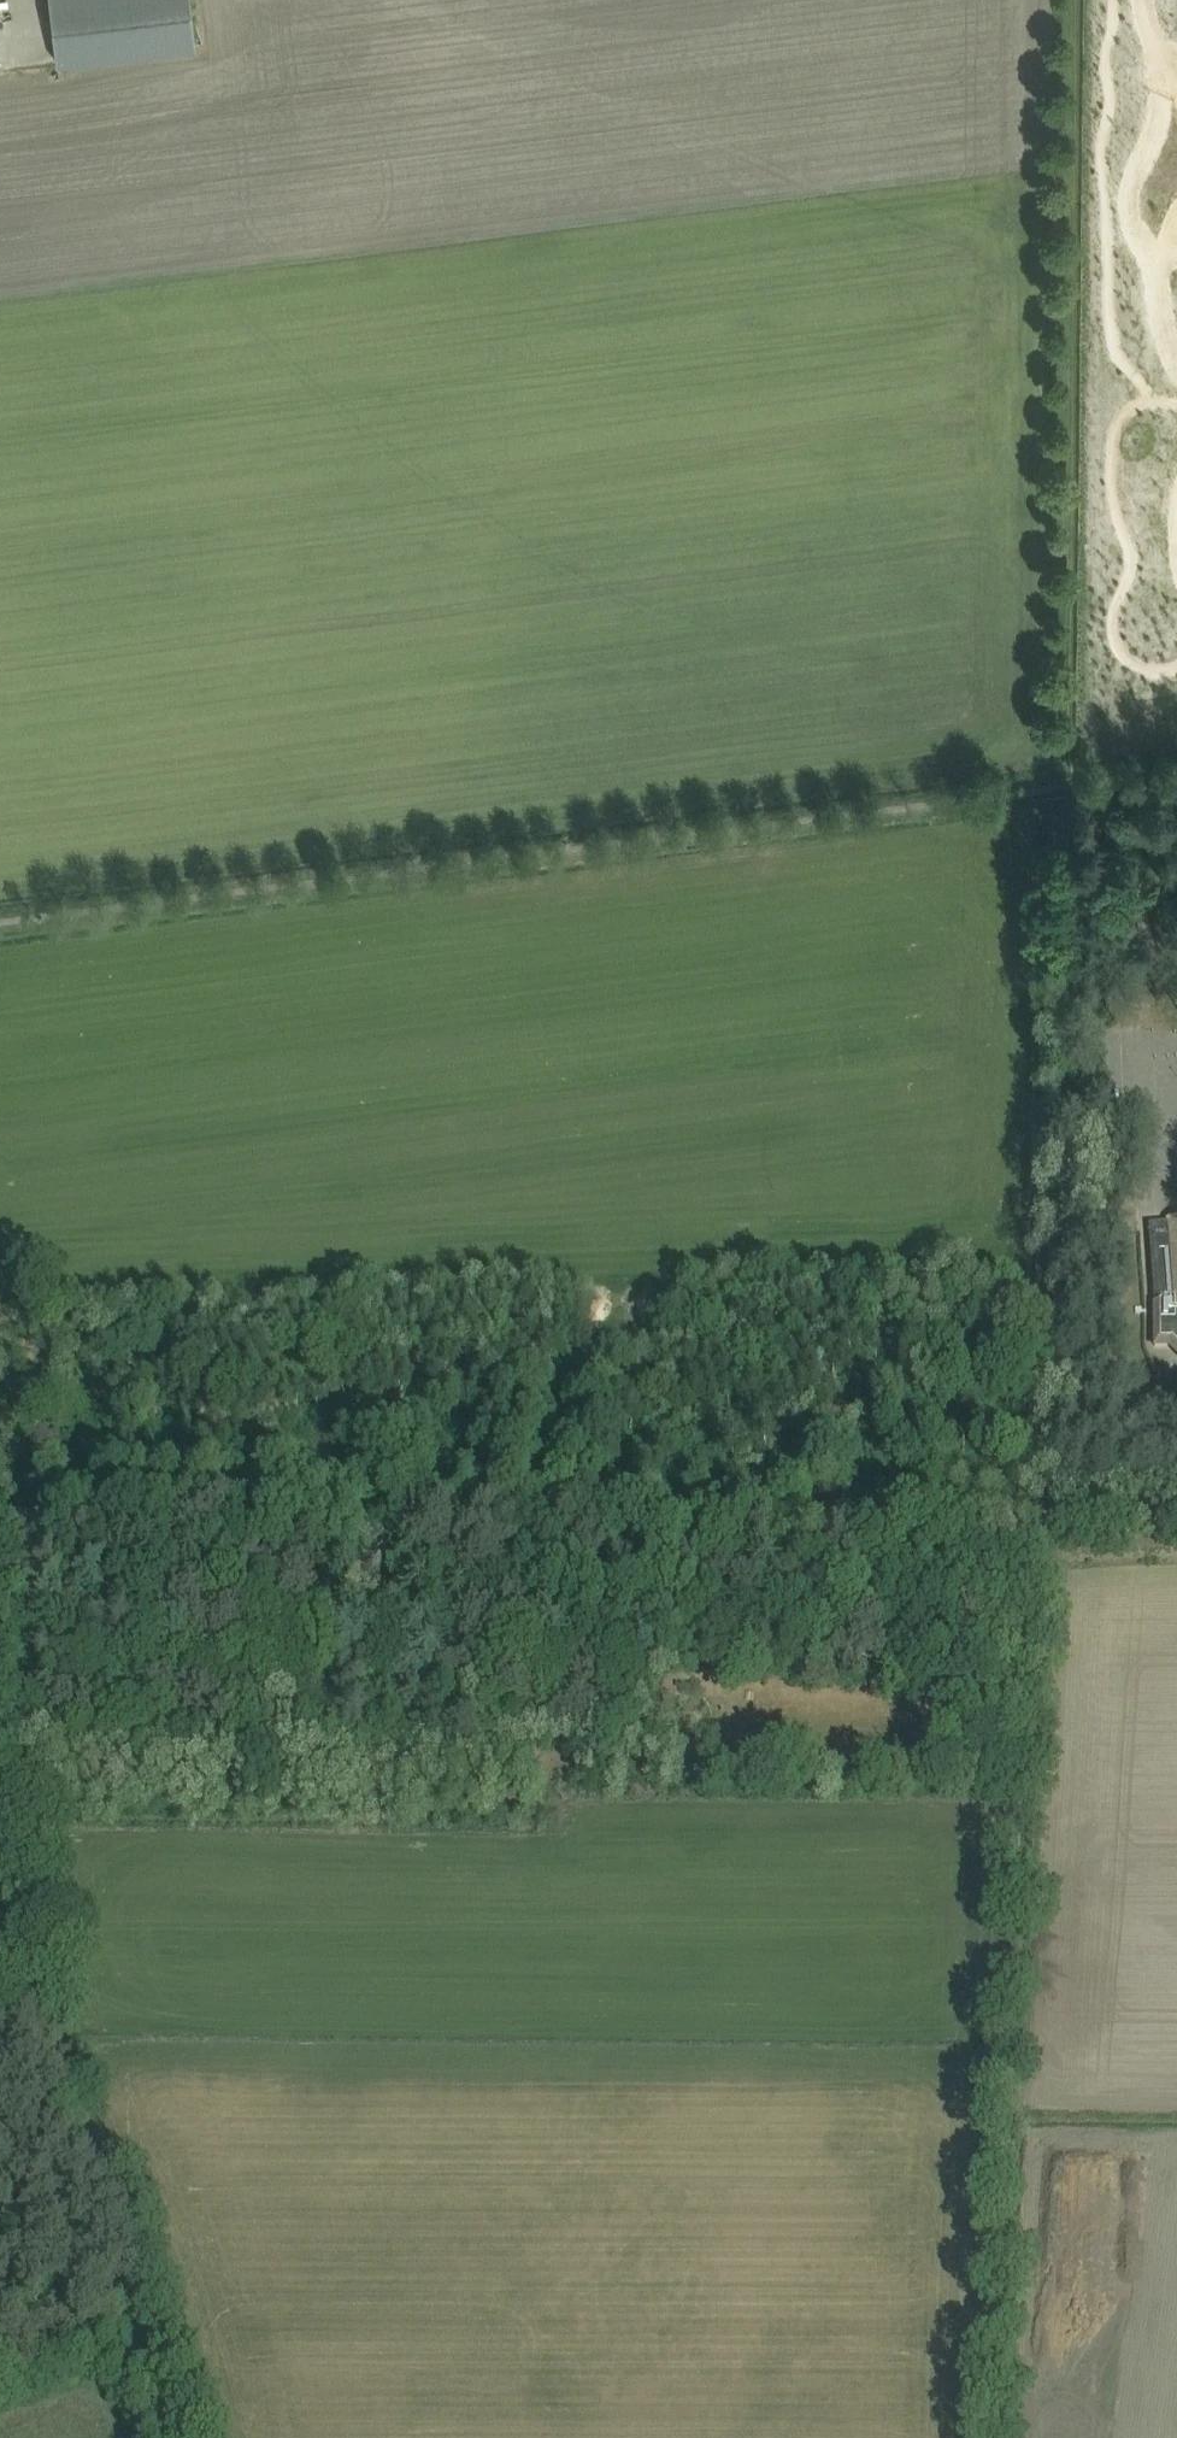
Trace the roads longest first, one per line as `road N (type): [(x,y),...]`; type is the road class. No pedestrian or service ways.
road 1 (track): [(1057,0),(985,2437)]
road 2 (track): [(1176,1526),(0,1506)]
road 3 (track): [(0,1886),(192,2437)]

